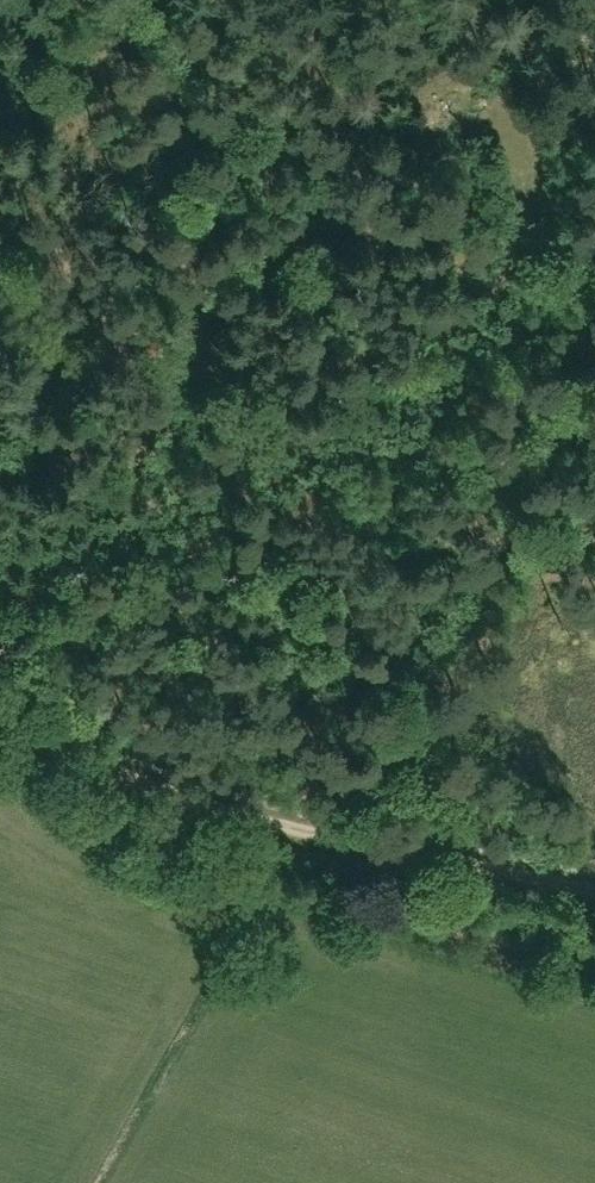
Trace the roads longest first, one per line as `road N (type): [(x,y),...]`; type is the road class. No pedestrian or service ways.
road 1 (track): [(0,533),(122,529),(293,464),(434,393),(479,323),(523,211),(545,192)]
road 2 (track): [(0,717),(196,801),(594,892)]

